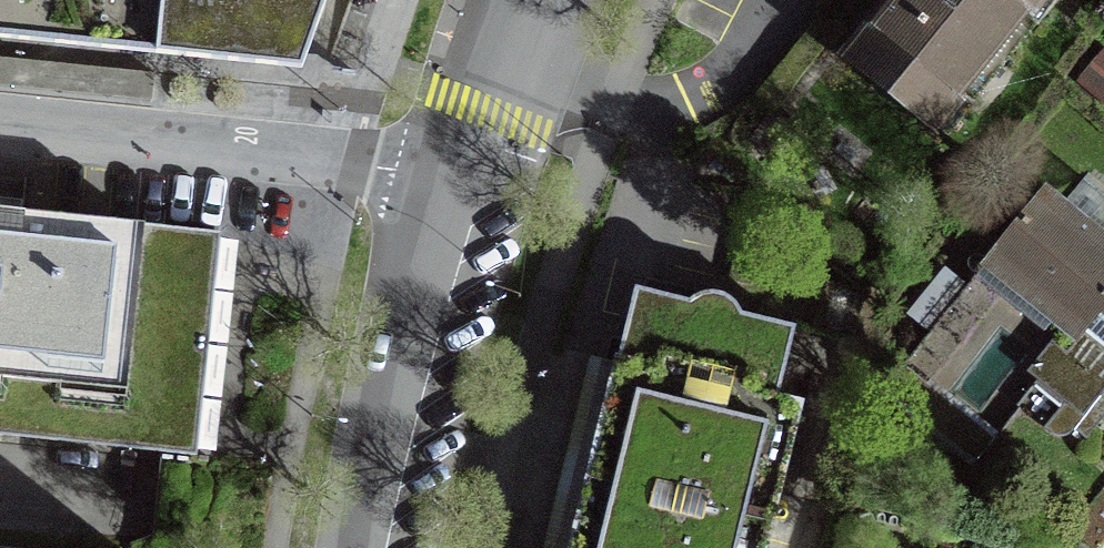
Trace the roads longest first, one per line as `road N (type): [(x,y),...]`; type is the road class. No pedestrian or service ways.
road 1 (tertiary): [(358,547),(450,185),(521,0)]
road 2 (residential): [(300,157),(0,130)]

